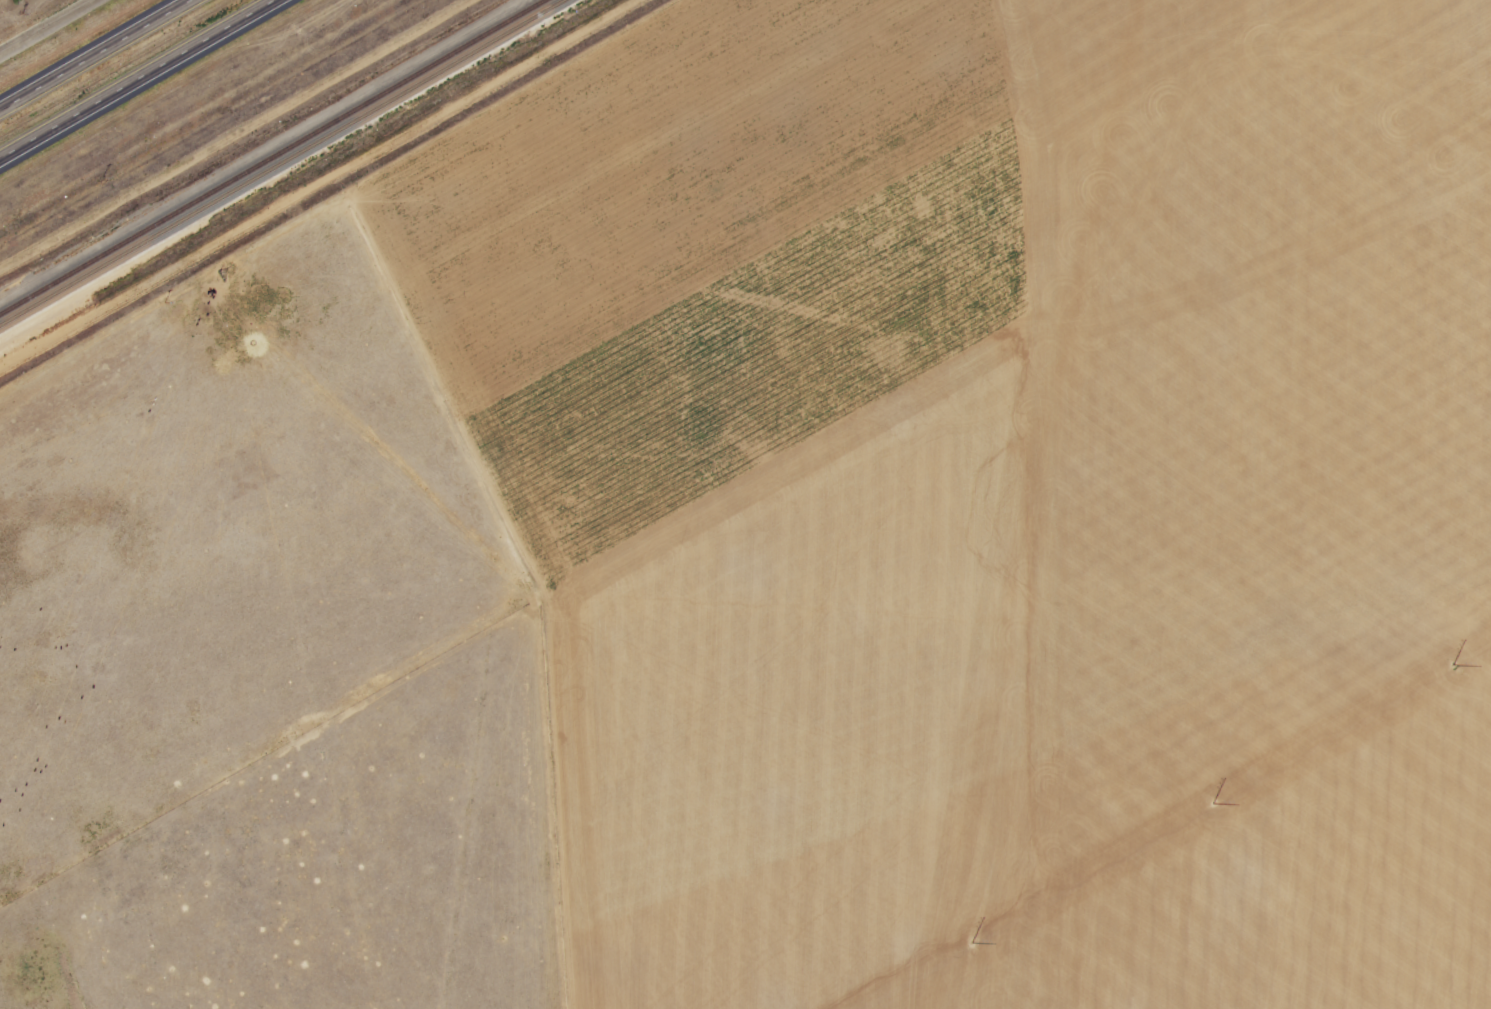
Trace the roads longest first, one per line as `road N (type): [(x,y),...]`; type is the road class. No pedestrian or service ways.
road 1 (trunk): [(0,161),(279,0)]
road 2 (trunk): [(191,0),(0,110)]

